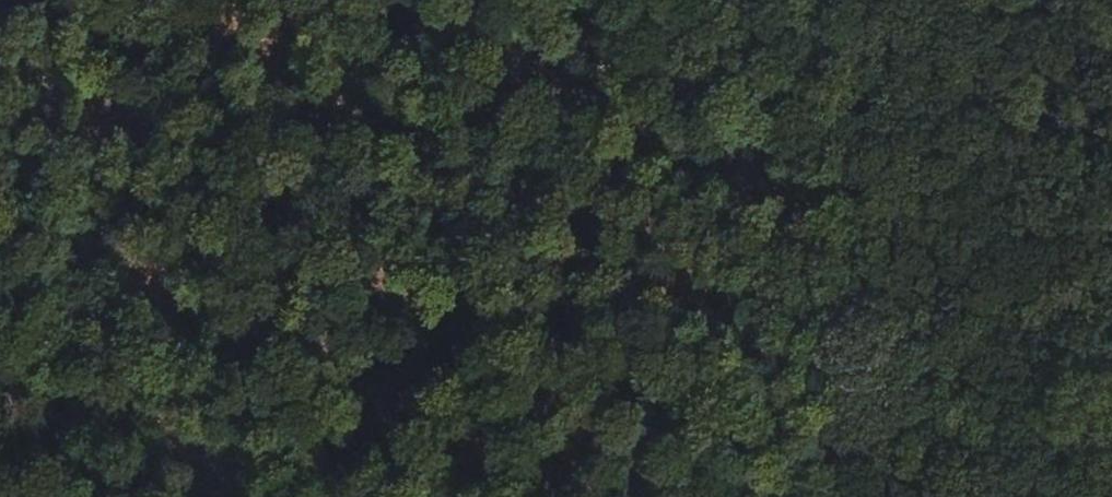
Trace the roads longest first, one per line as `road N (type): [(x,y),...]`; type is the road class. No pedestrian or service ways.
road 1 (track): [(322,496),(597,0)]

